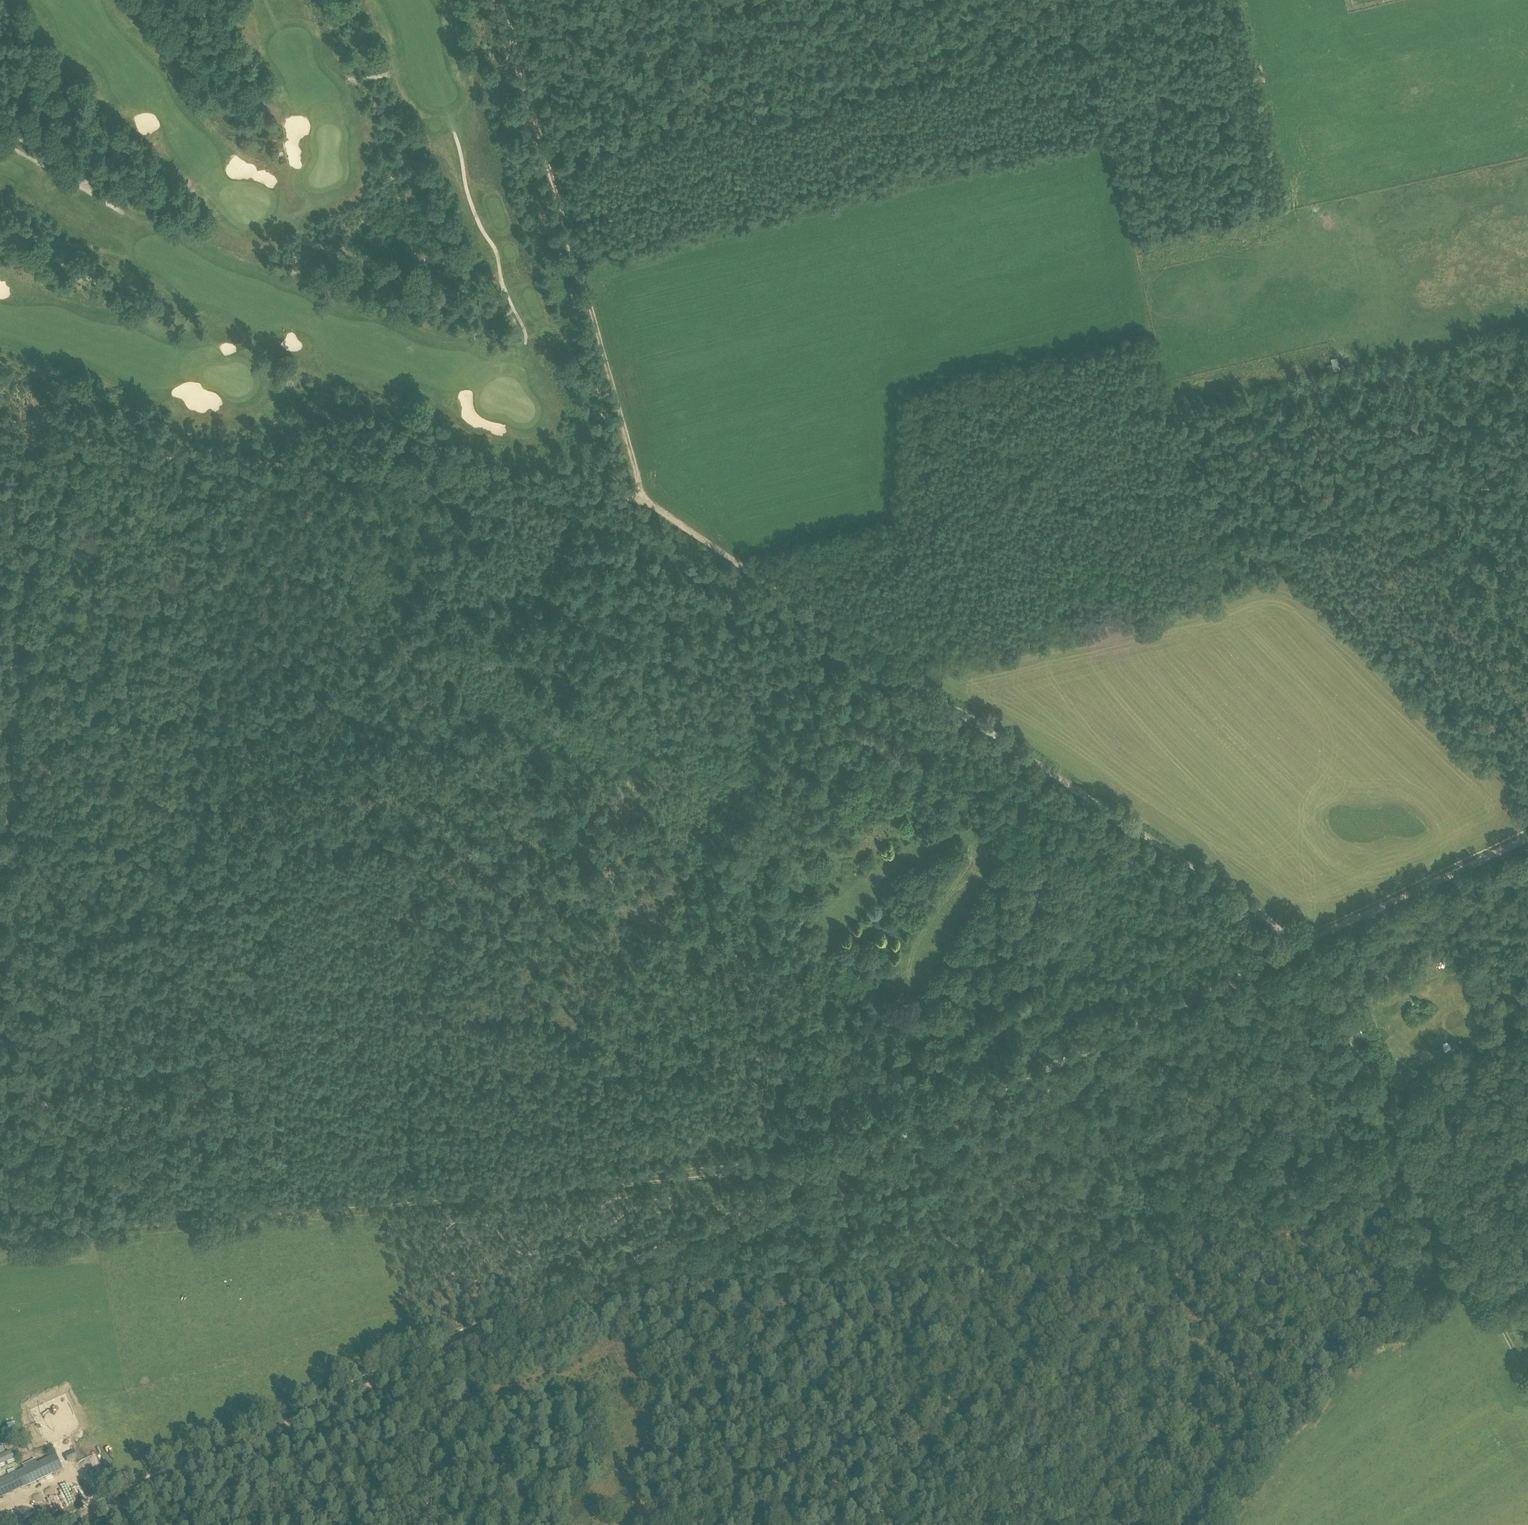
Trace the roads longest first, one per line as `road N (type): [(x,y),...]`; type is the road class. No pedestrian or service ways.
road 1 (track): [(71,1524),(1527,839)]
road 2 (track): [(0,1232),(791,1165),(824,1163),(828,1170)]
road 3 (track): [(1295,941),(838,630)]
road 4 (track): [(643,499),(506,0)]
road 5 (track): [(643,499),(215,461)]
road 6 (track): [(0,848),(18,736),(28,564),(37,532),(56,509),(35,466),(37,445)]
road 7 (track): [(1527,1376),(1385,1102)]
road 8 (track): [(941,1108),(946,1070),(934,1050),(874,1017),(871,965),(819,925)]
road 9 (track): [(838,630),(643,499)]
road 10 (track): [(1385,1102),(1295,941)]
road 11 (track): [(378,1524),(422,1350)]
road 12 (track): [(215,461),(37,445)]

